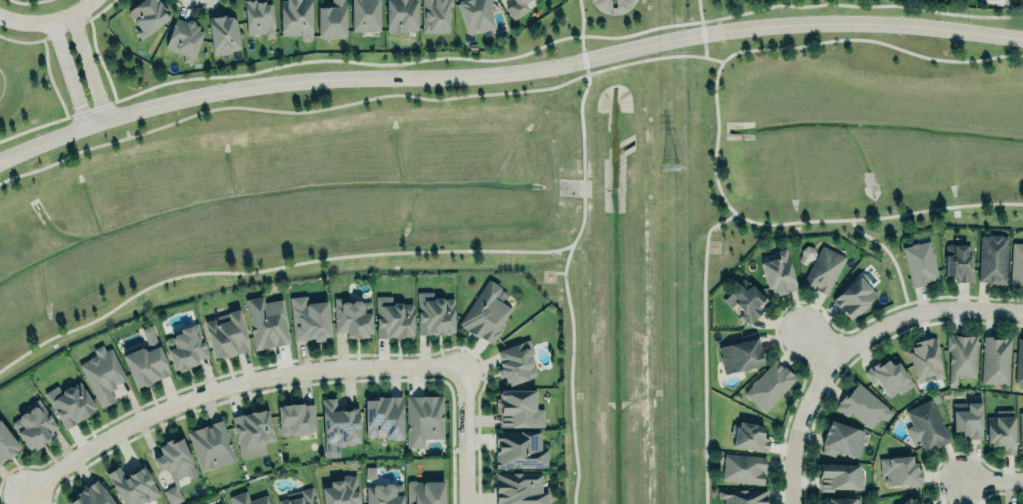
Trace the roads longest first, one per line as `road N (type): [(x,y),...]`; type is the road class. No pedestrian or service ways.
road 1 (tertiary): [(1022,37),(927,26),(756,27),(501,73),(260,85),(152,105),(0,160)]
road 2 (residential): [(26,491),(149,414),(241,382),(331,368),(464,367)]
road 3 (residential): [(1022,313),(910,314),(838,358)]
road 4 (residential): [(838,358),(800,430),(795,503)]
road 5 (residential): [(464,367),(466,503)]

